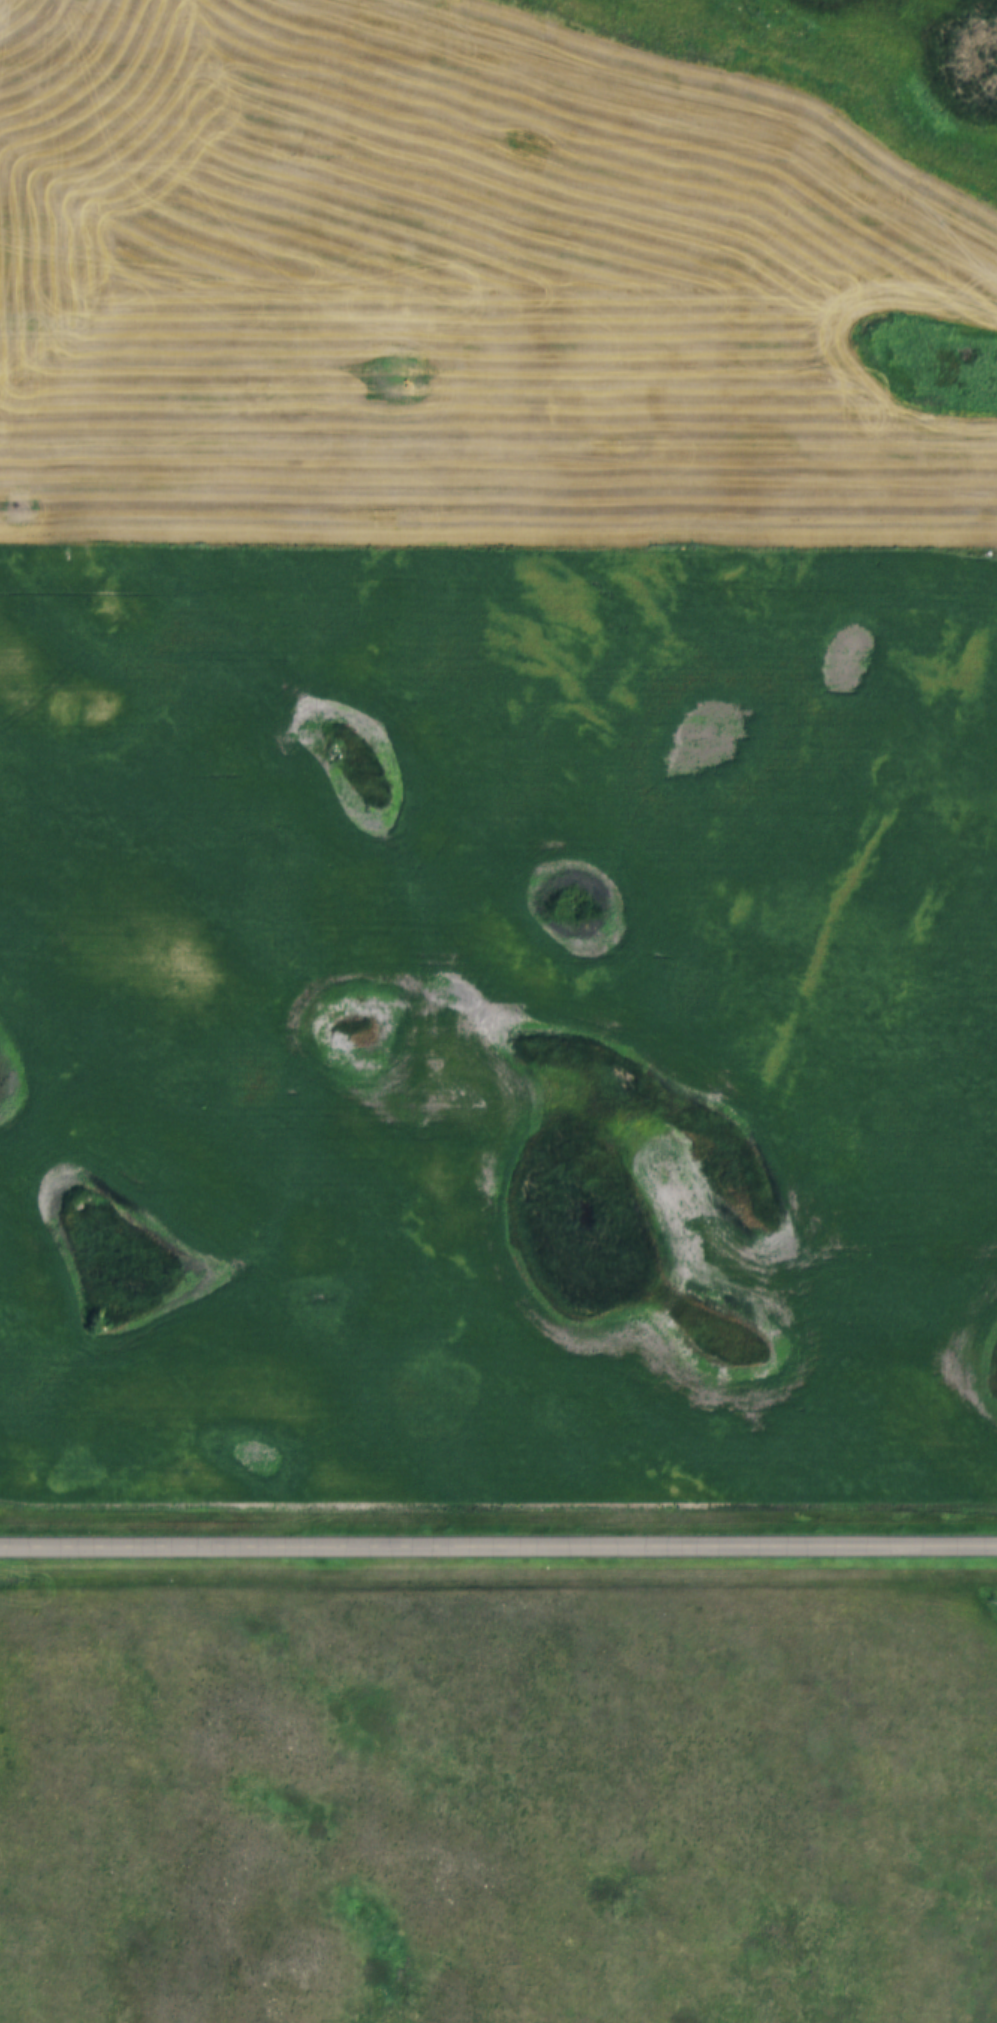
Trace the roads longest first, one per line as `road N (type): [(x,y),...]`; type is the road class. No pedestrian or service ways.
road 1 (tertiary): [(996,1546),(0,1548)]

